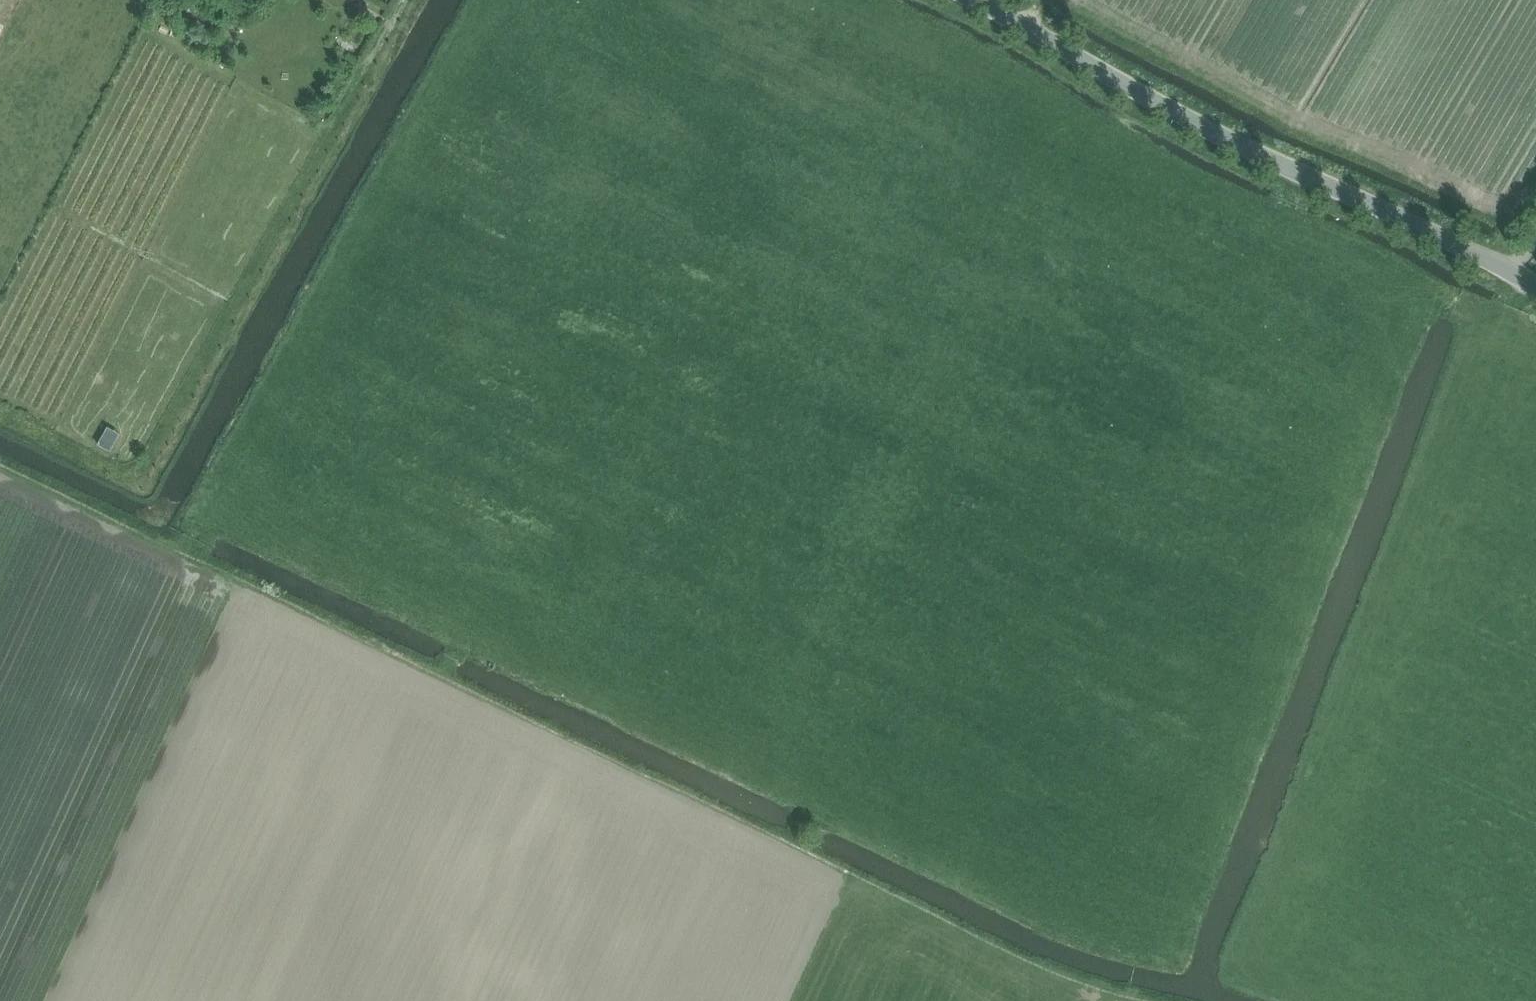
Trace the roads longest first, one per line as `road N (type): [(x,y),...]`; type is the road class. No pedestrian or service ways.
road 1 (unclassified): [(1535,288),(1159,107),(968,0)]

